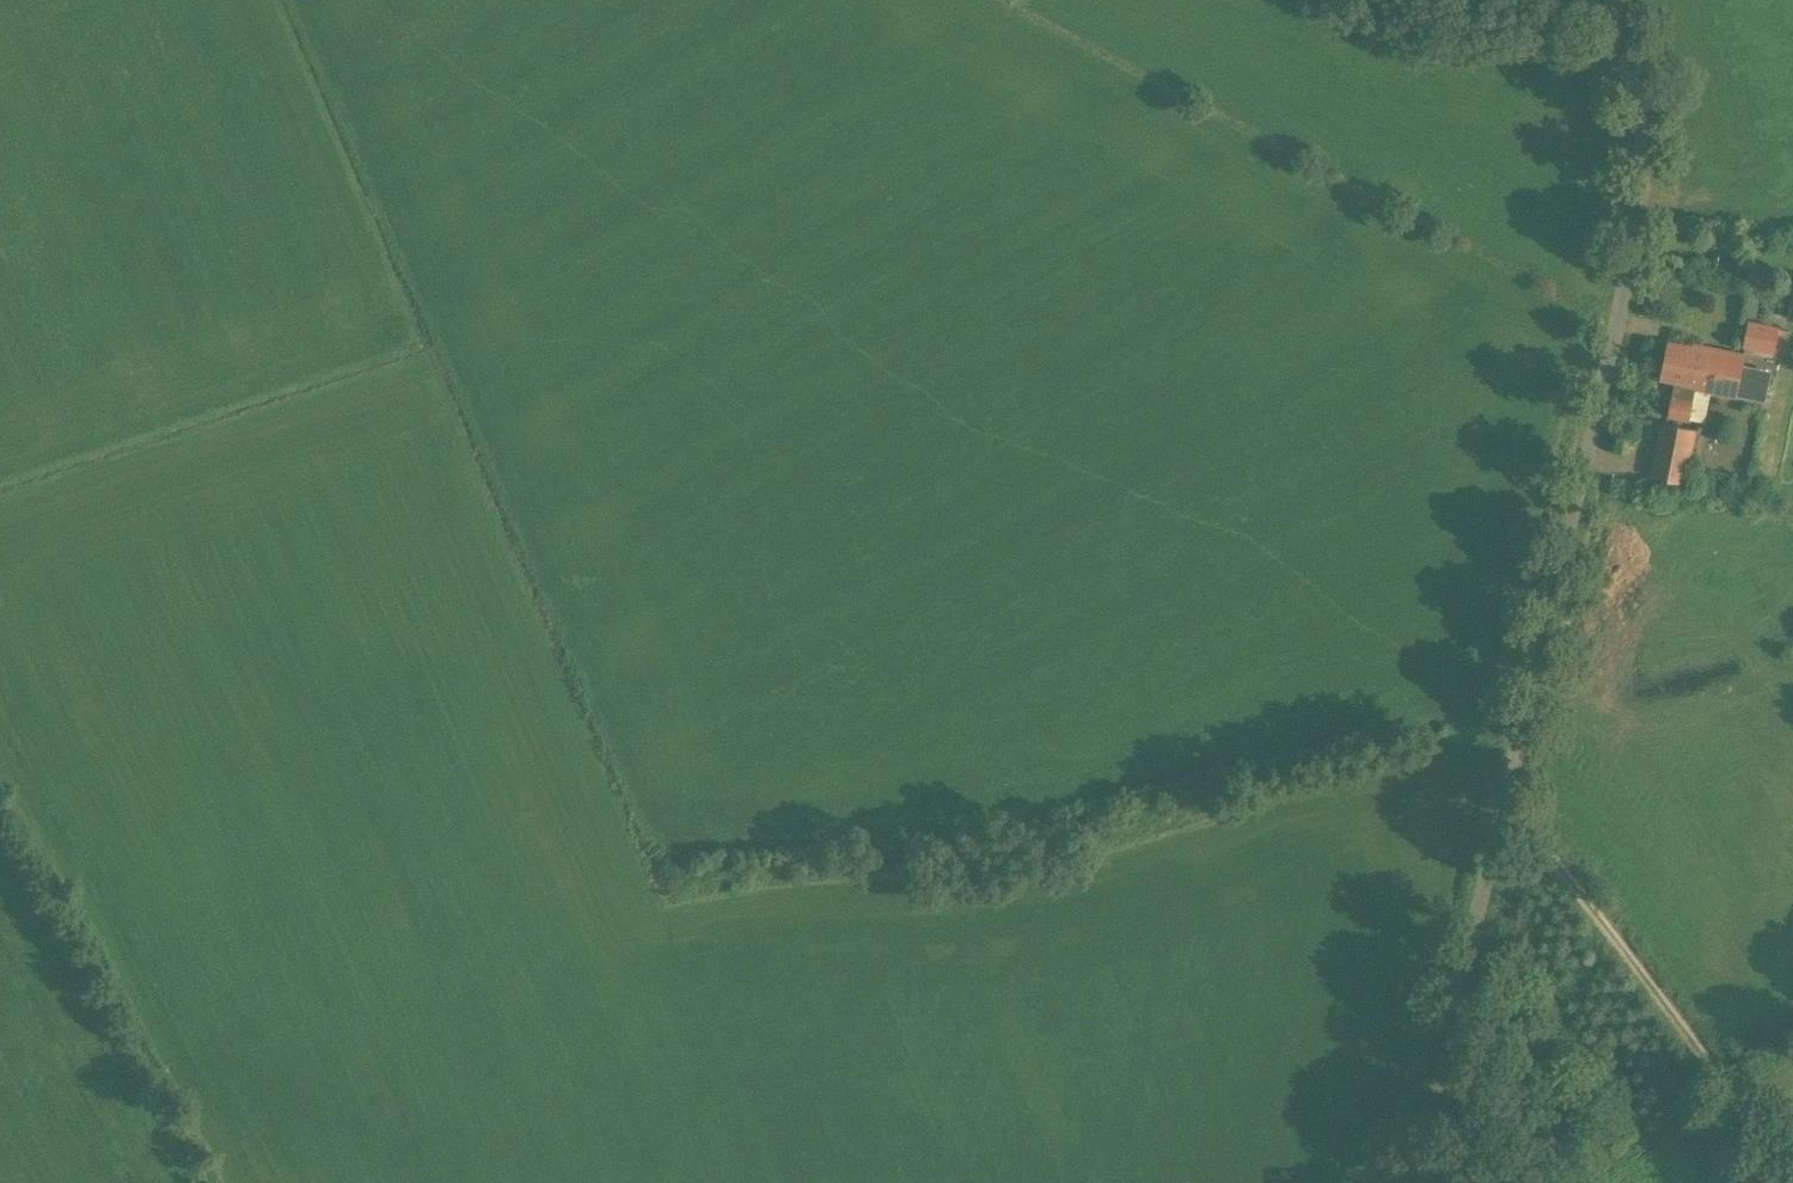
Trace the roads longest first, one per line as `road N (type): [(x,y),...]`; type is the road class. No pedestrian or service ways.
road 1 (unclassified): [(1414,1182),(1624,279),(1637,130),(1606,0)]
road 2 (track): [(1792,1182),(1505,801)]

